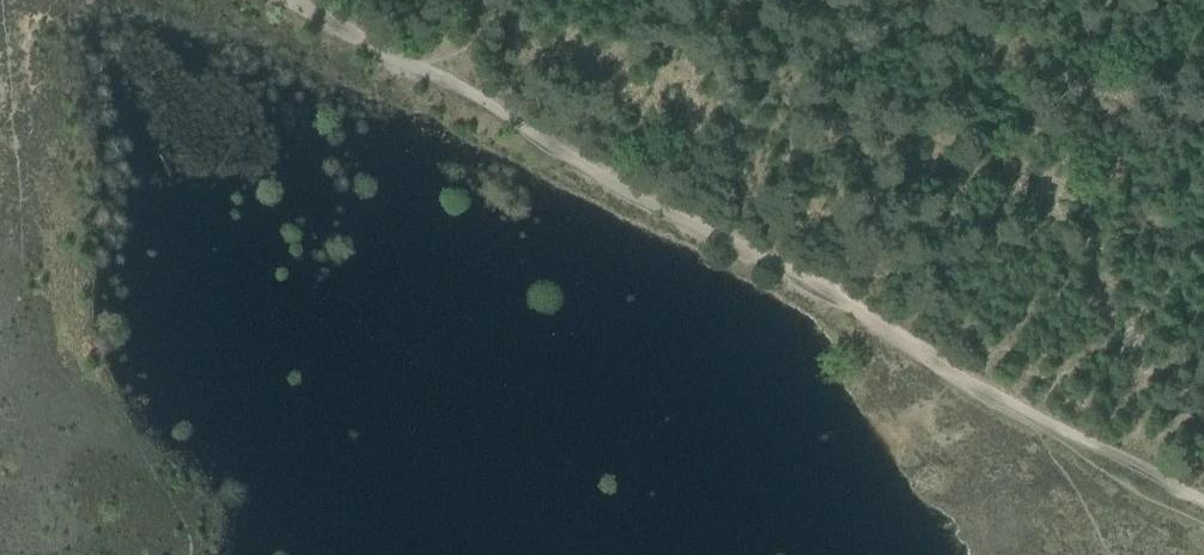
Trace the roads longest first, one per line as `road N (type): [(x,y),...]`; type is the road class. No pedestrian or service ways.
road 1 (track): [(1030,411),(420,67)]
road 2 (track): [(1203,513),(1030,411)]
road 3 (track): [(420,67),(292,0)]

